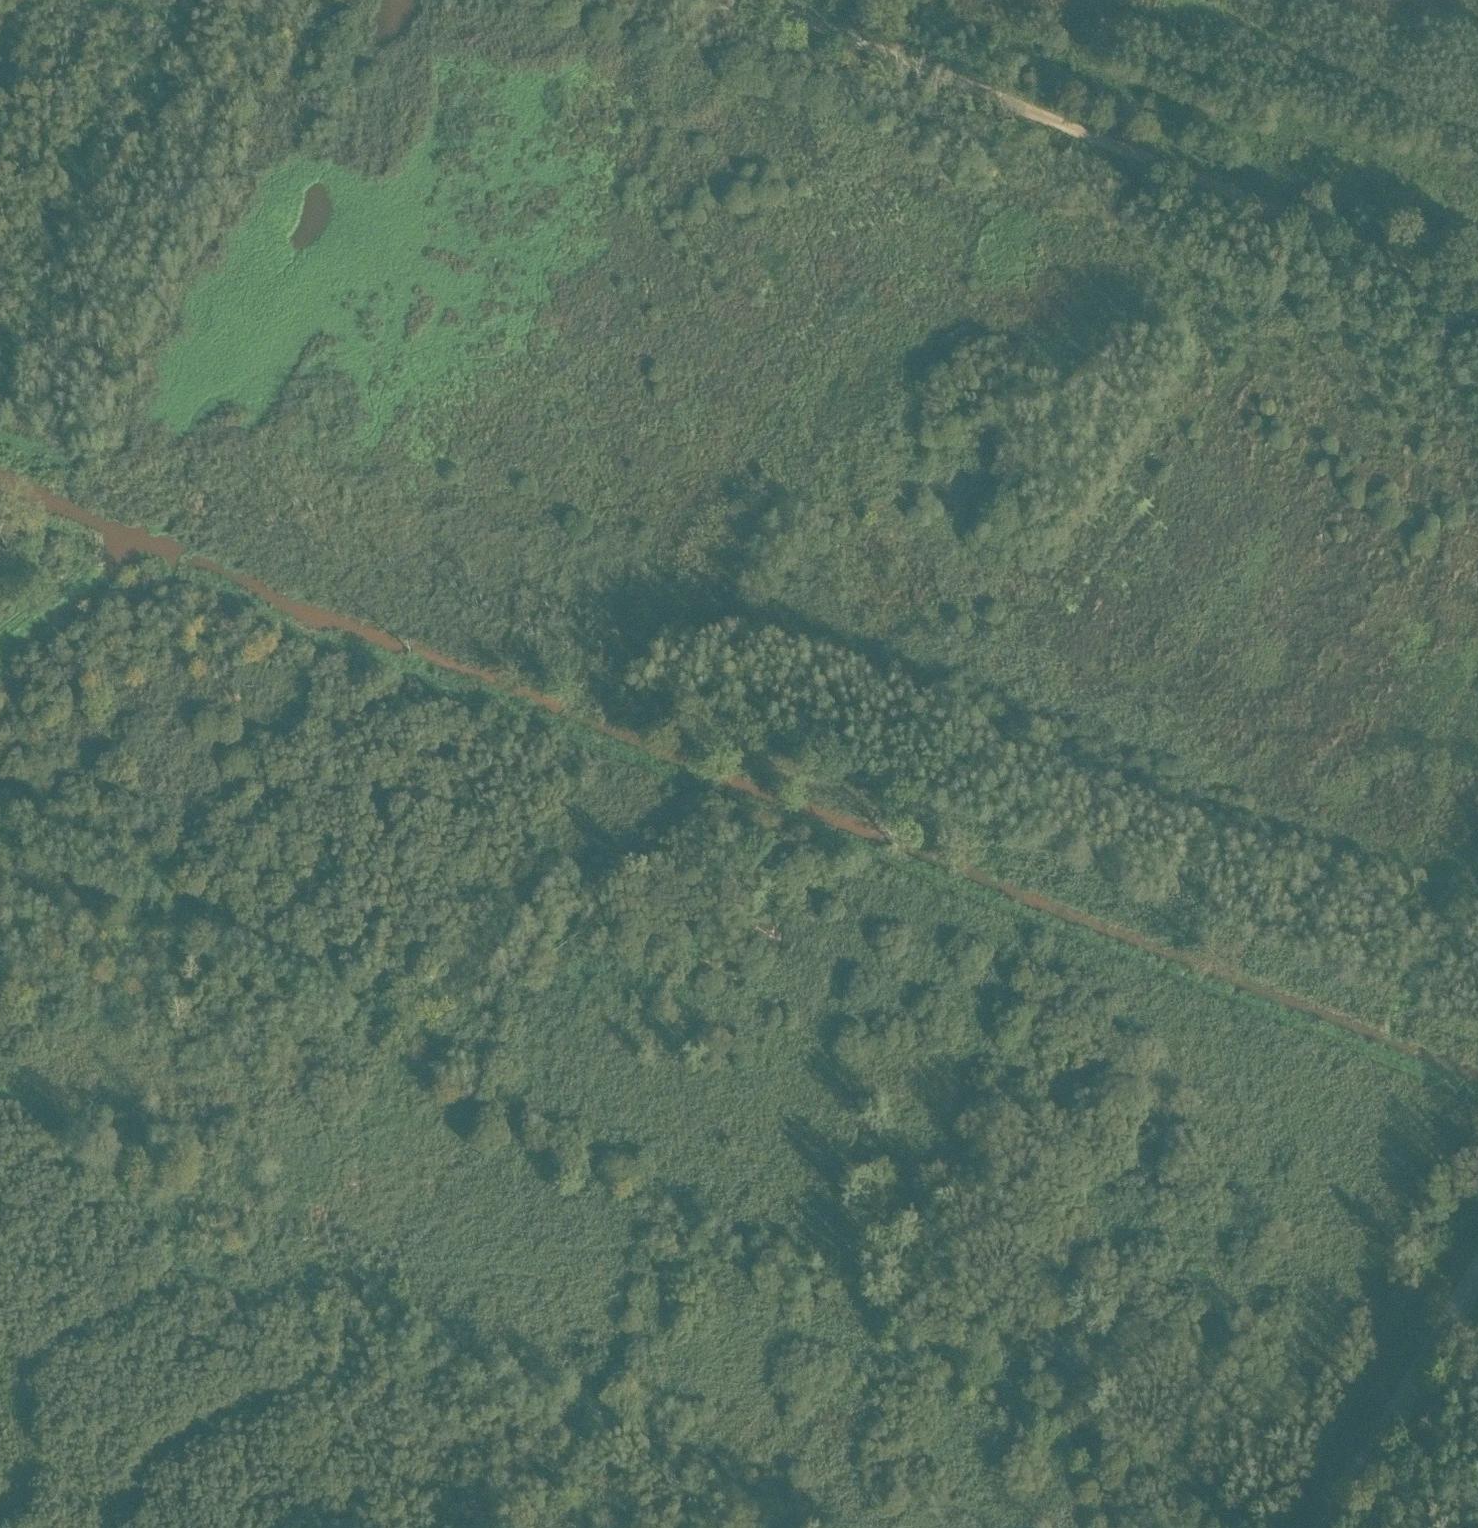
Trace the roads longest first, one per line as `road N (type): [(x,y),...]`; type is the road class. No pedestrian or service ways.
road 1 (track): [(753,0),(1477,301)]
road 2 (tertiary): [(1327,1527),(1477,1272)]

